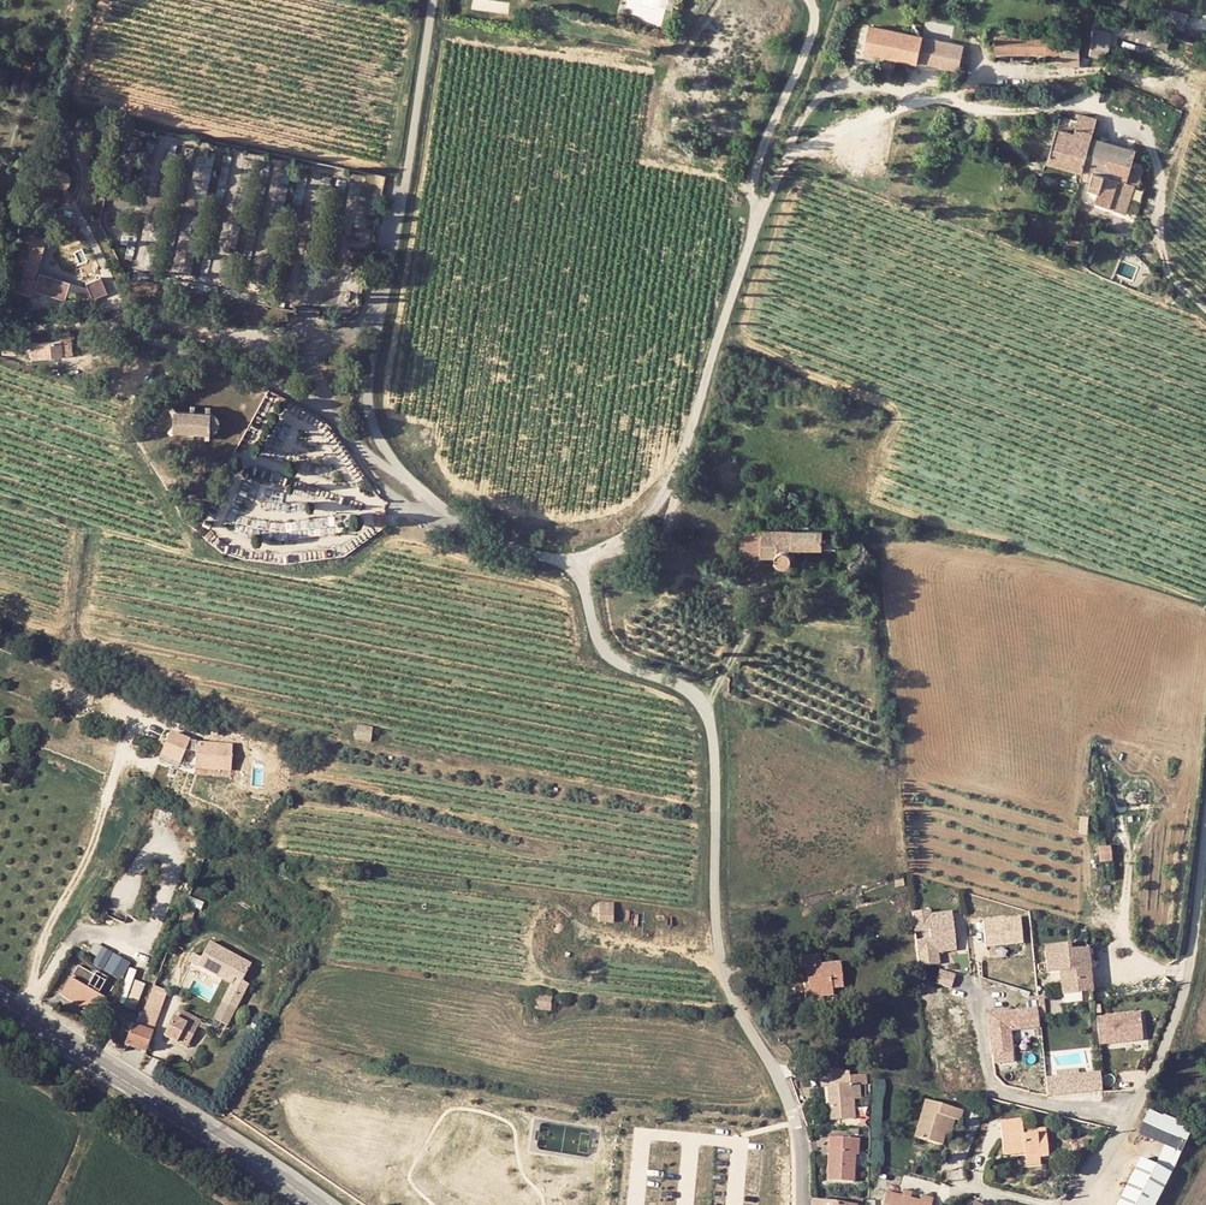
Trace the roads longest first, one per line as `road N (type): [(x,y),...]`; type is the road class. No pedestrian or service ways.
road 1 (unclassified): [(579,570),(608,650),(703,701),(710,719),(729,991),(789,1098),(806,1204)]
road 2 (residential): [(579,570),(655,517),(681,464),(758,215),(758,161),(814,25),(809,0)]
road 3 (unclassified): [(433,0),(369,390),(376,429),(409,481)]
road 4 (unclassified): [(0,324),(76,322),(135,334),(268,382),(315,402),(409,481)]
road 5 (tertiary): [(313,1204),(0,993)]
road 6 (unclassified): [(1126,1117),(1167,1040),(1193,961),(1205,808)]
road 7 (residential): [(1126,1117),(994,1087),(976,961)]
road 8 (unclassified): [(409,481),(475,526),(579,570)]

